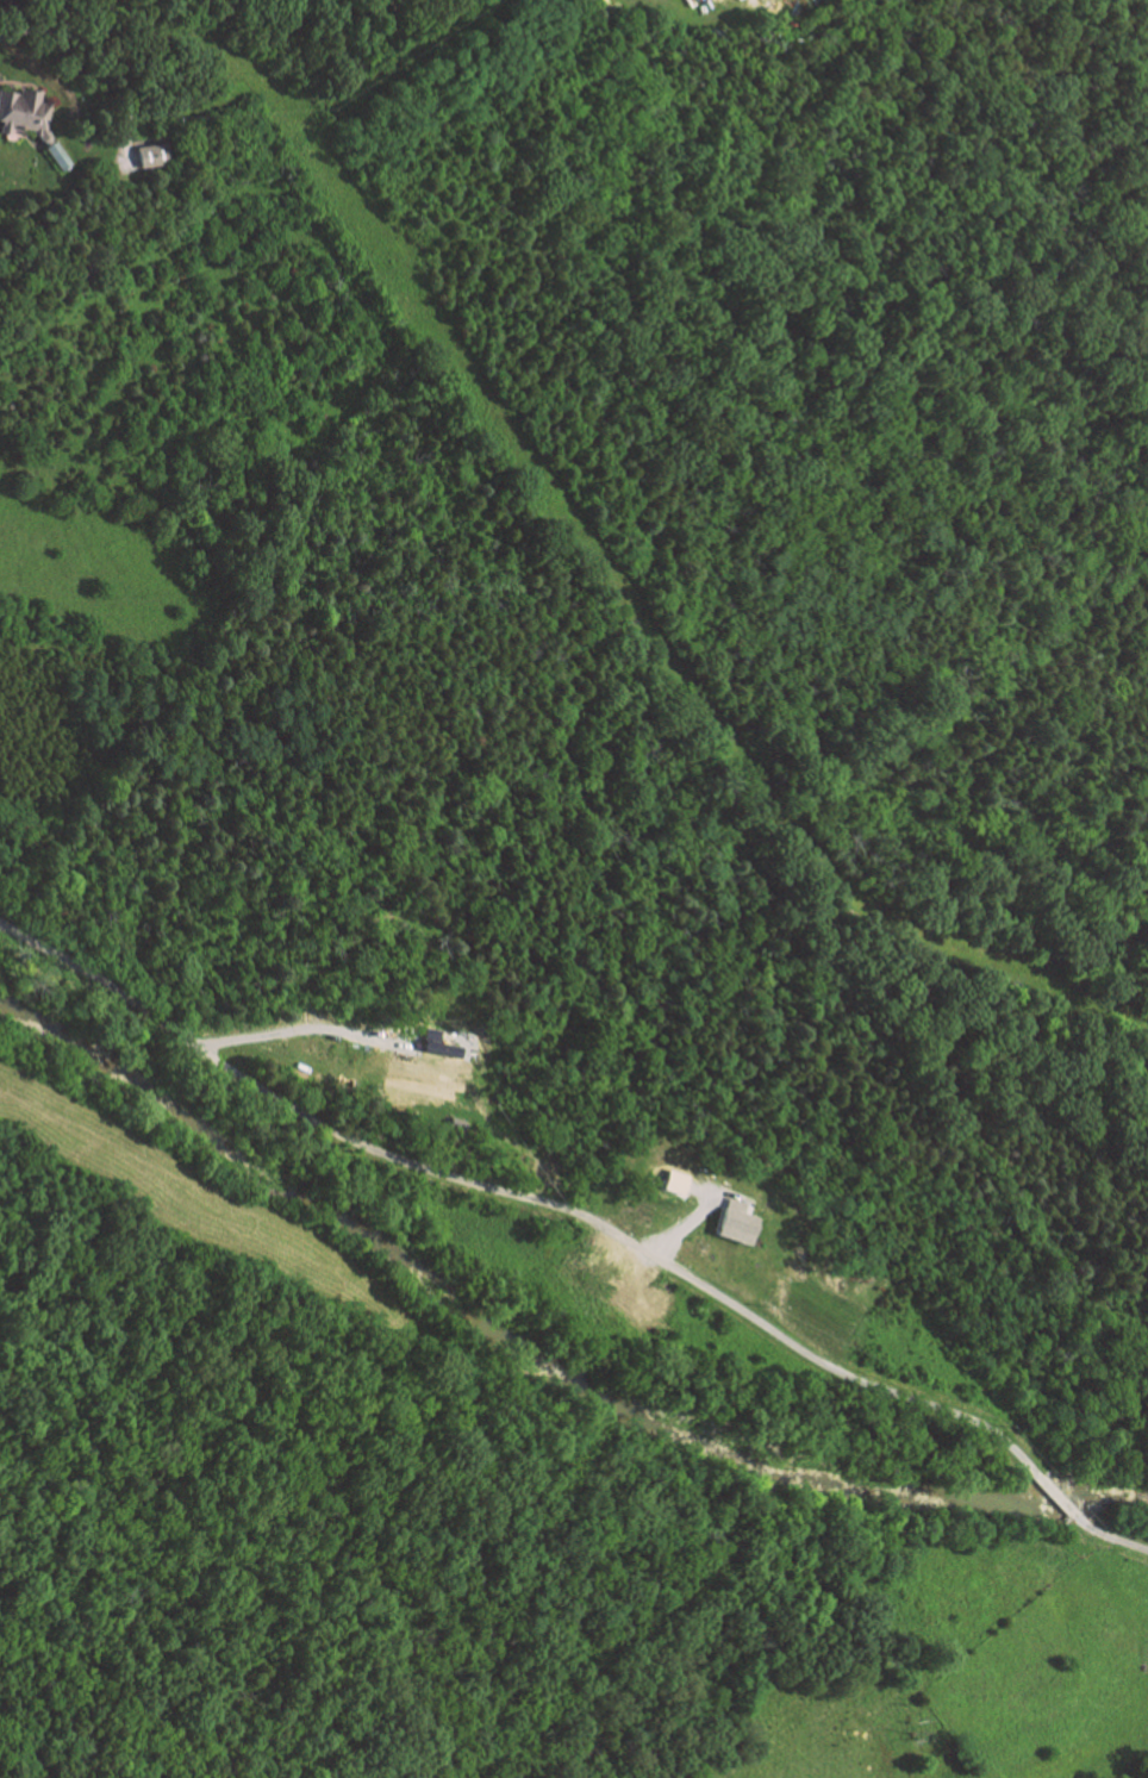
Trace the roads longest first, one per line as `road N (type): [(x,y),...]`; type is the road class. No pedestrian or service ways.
road 1 (residential): [(1037,1474),(993,1430),(834,1370),(589,1217),(401,1159),(298,1111),(107,981),(0,925)]

